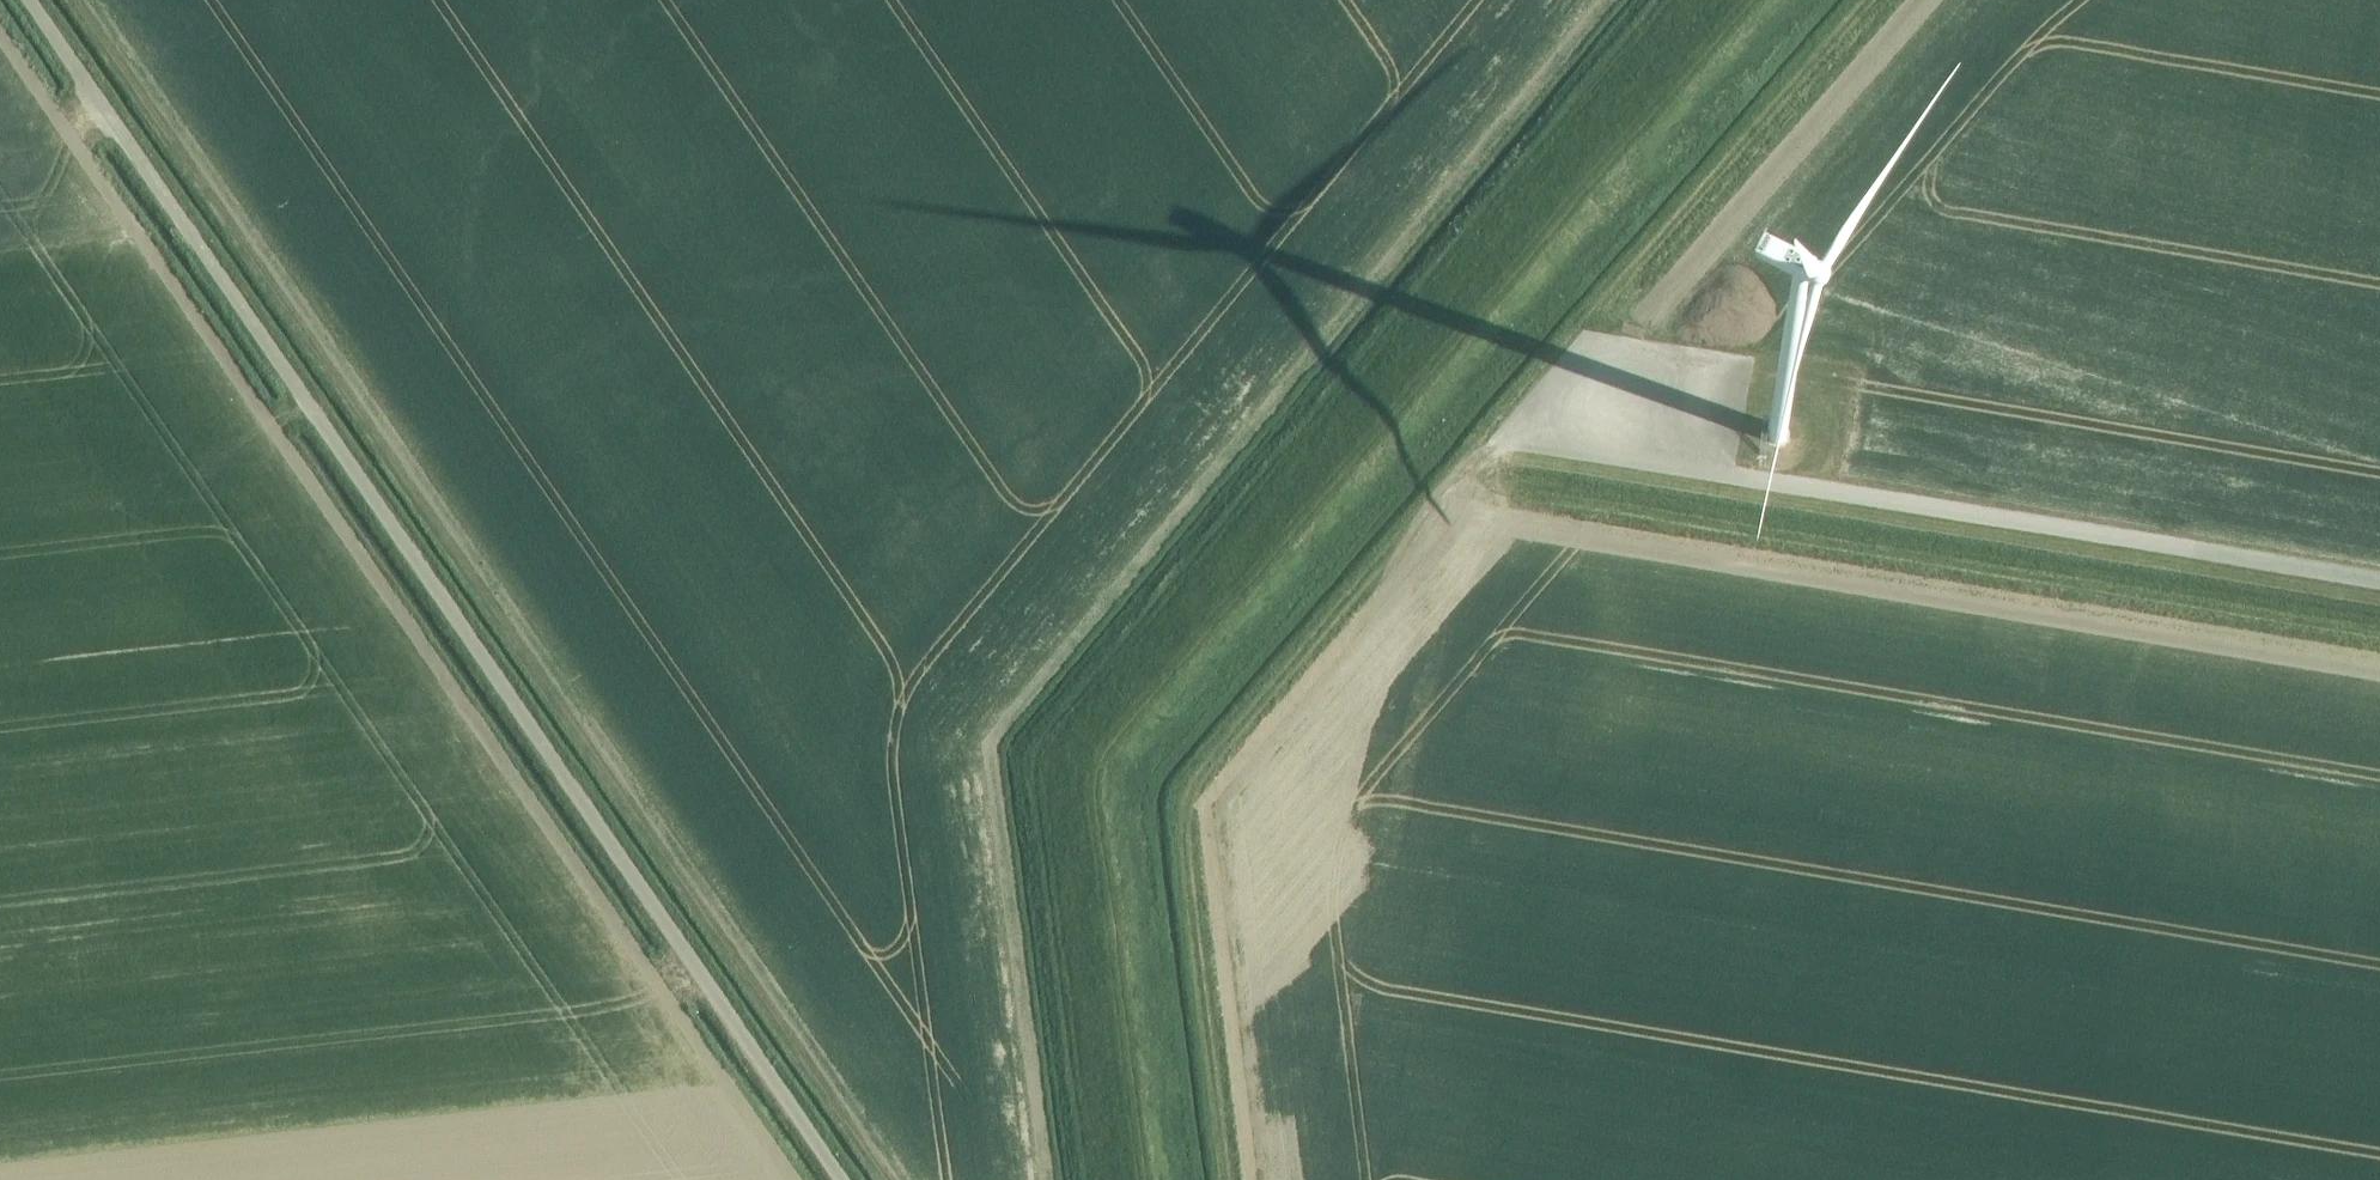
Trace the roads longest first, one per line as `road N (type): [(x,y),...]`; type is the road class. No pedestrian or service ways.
road 1 (unclassified): [(837,1179),(25,0)]

